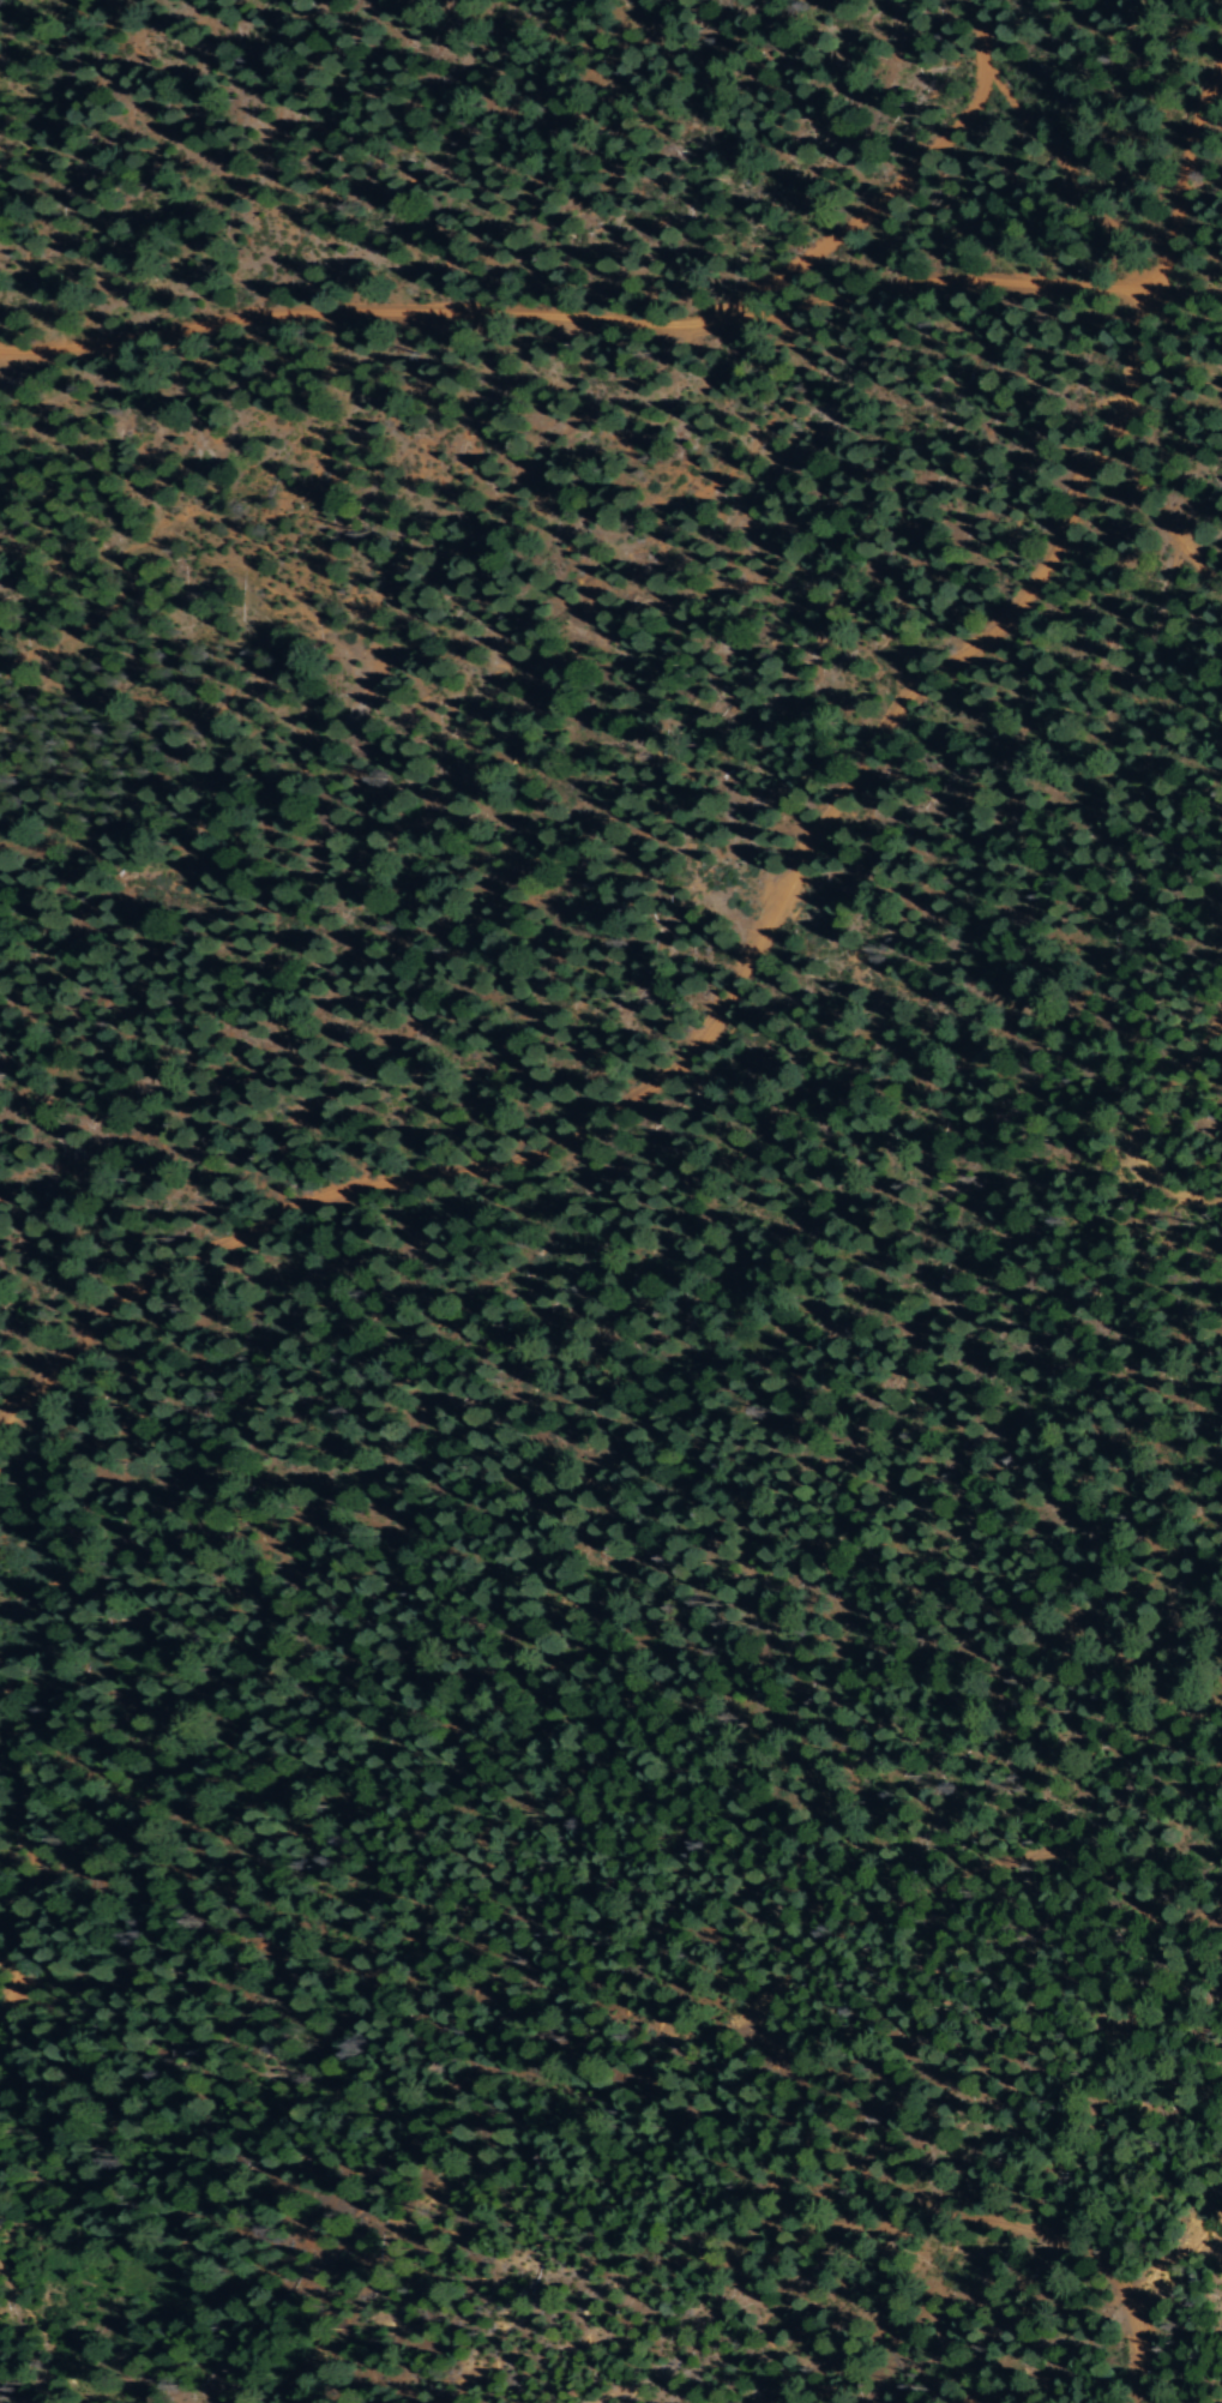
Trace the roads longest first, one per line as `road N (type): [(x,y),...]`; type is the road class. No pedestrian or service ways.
road 1 (track): [(0,2038),(17,1968),(6,1566),(32,1405),(139,1318),(338,1210),(619,1151),(705,1057),(805,855),(985,627),(1118,401),(1097,354),(745,341),(0,407)]
road 2 (track): [(1221,341),(1097,354),(985,206),(944,86),(947,0)]

